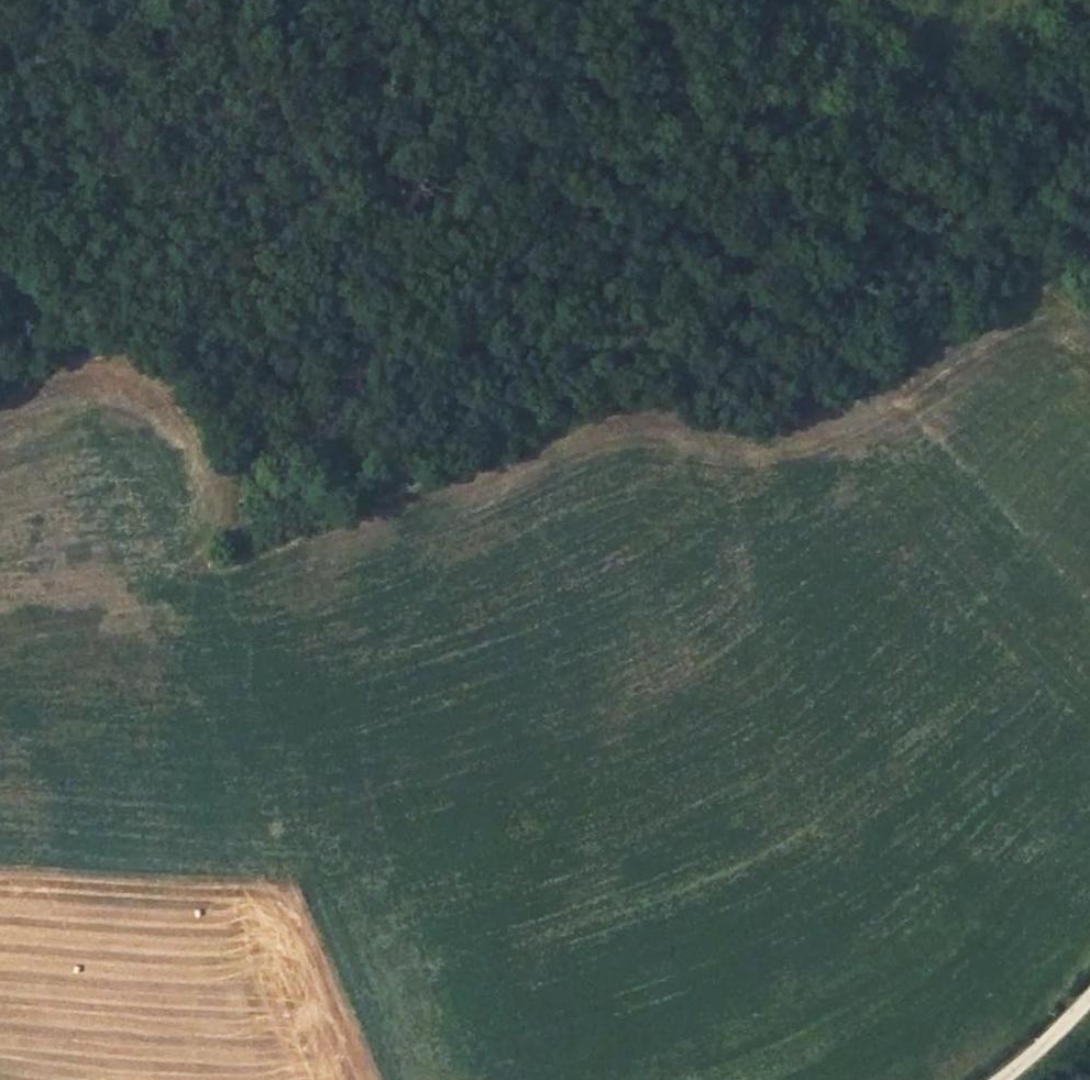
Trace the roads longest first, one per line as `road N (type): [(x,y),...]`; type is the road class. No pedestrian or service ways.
road 1 (unclassified): [(1089,997),(996,1079)]

